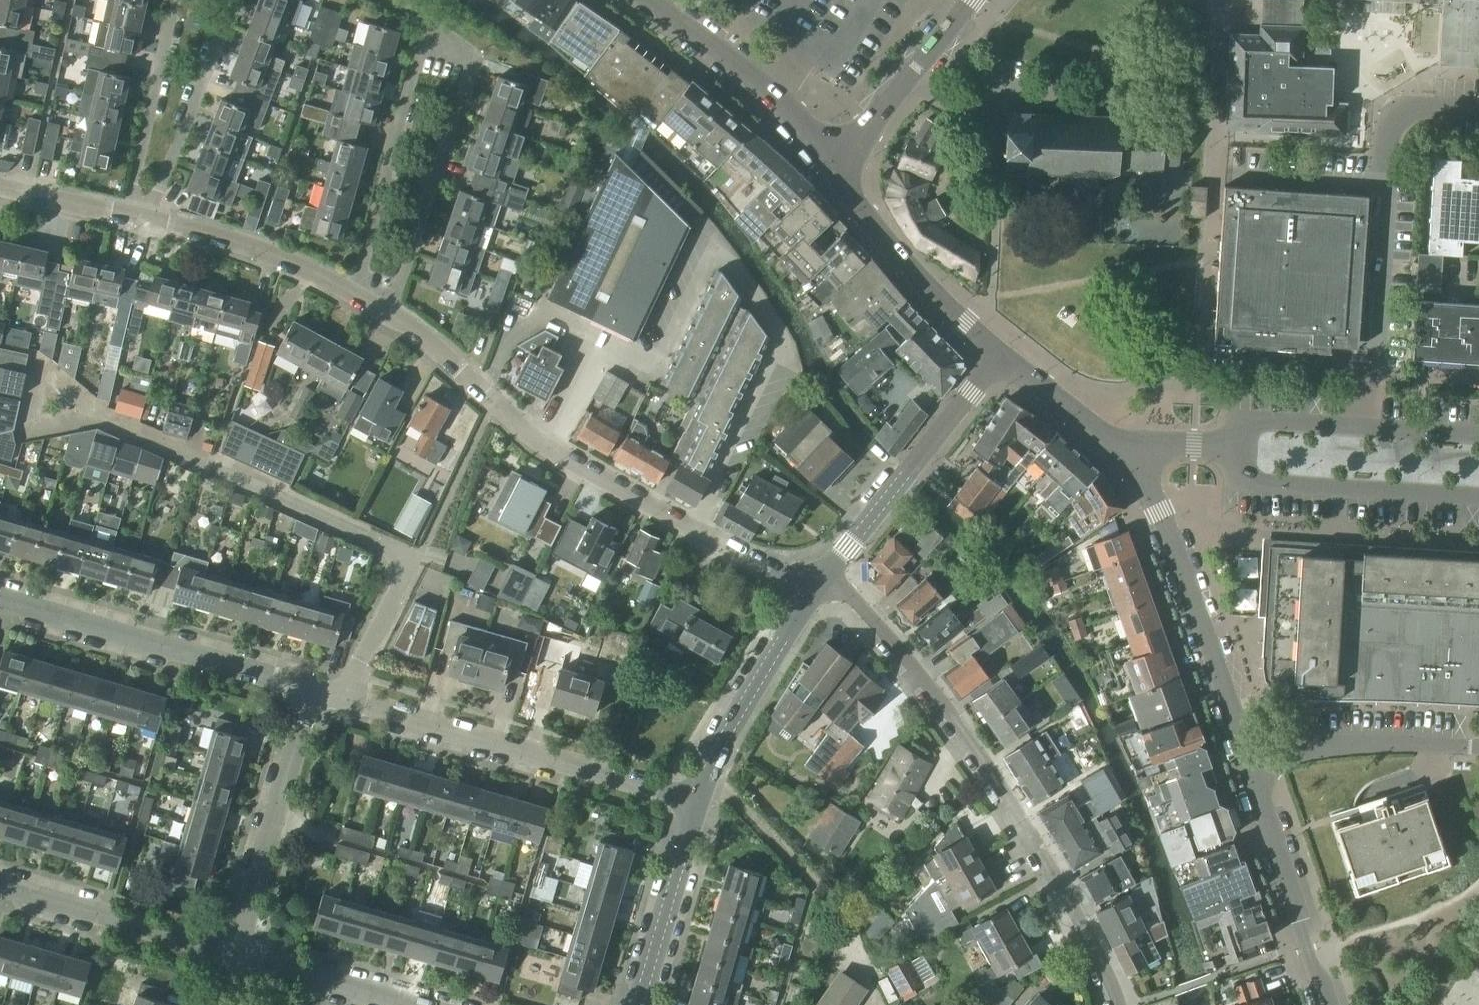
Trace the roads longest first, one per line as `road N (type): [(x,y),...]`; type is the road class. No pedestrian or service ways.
road 1 (residential): [(697,532),(785,348),(744,281),(706,239),(646,366),(590,343),(543,447)]
road 2 (residential): [(820,589),(862,606),(961,727),(1050,866),(1121,1004)]
road 3 (residential): [(311,690),(702,800)]
road 4 (residential): [(1249,767),(1160,510),(1120,446)]
road 5 (residential): [(0,601),(311,690)]
road 6 (residential): [(387,312),(471,67),(432,28)]
road 7 (tertiary): [(820,589),(1003,354)]
road 8 (residential): [(232,959),(311,690)]
road 9 (residential): [(432,28),(358,295)]
road 10 (tertiary): [(1219,446),(1252,482),(1478,497)]
road 11 (tertiary): [(1478,433),(1265,419),(1219,446)]
road 12 (residential): [(643,0),(770,92),(836,167)]
road 13 (tertiary): [(1003,354),(904,258),(836,167)]
road 14 (residential): [(1333,1004),(1249,767)]
road 15 (tertiary): [(702,800),(728,734),(820,589)]
road 16 (residential): [(232,959),(0,893)]
road 17 (residential): [(1249,767),(1292,746),(1478,747)]
road 18 (residential): [(148,217),(234,0)]
road 19 (residential): [(358,295),(295,265),(148,217)]
road 20 (residential): [(126,212),(172,0)]
road 21 (tertiary): [(836,167),(970,0)]
road 22 (tertiary): [(643,1004),(702,800)]
road 23 (residential): [(543,447),(440,350),(387,312)]
road 24 (residential): [(697,532),(543,447)]
road 25 (residential): [(397,1004),(232,959)]
road 26 (tertiary): [(1120,446),(1003,354)]
road 27 (residential): [(820,589),(697,532)]
road 28 (residential): [(126,212),(0,187)]

